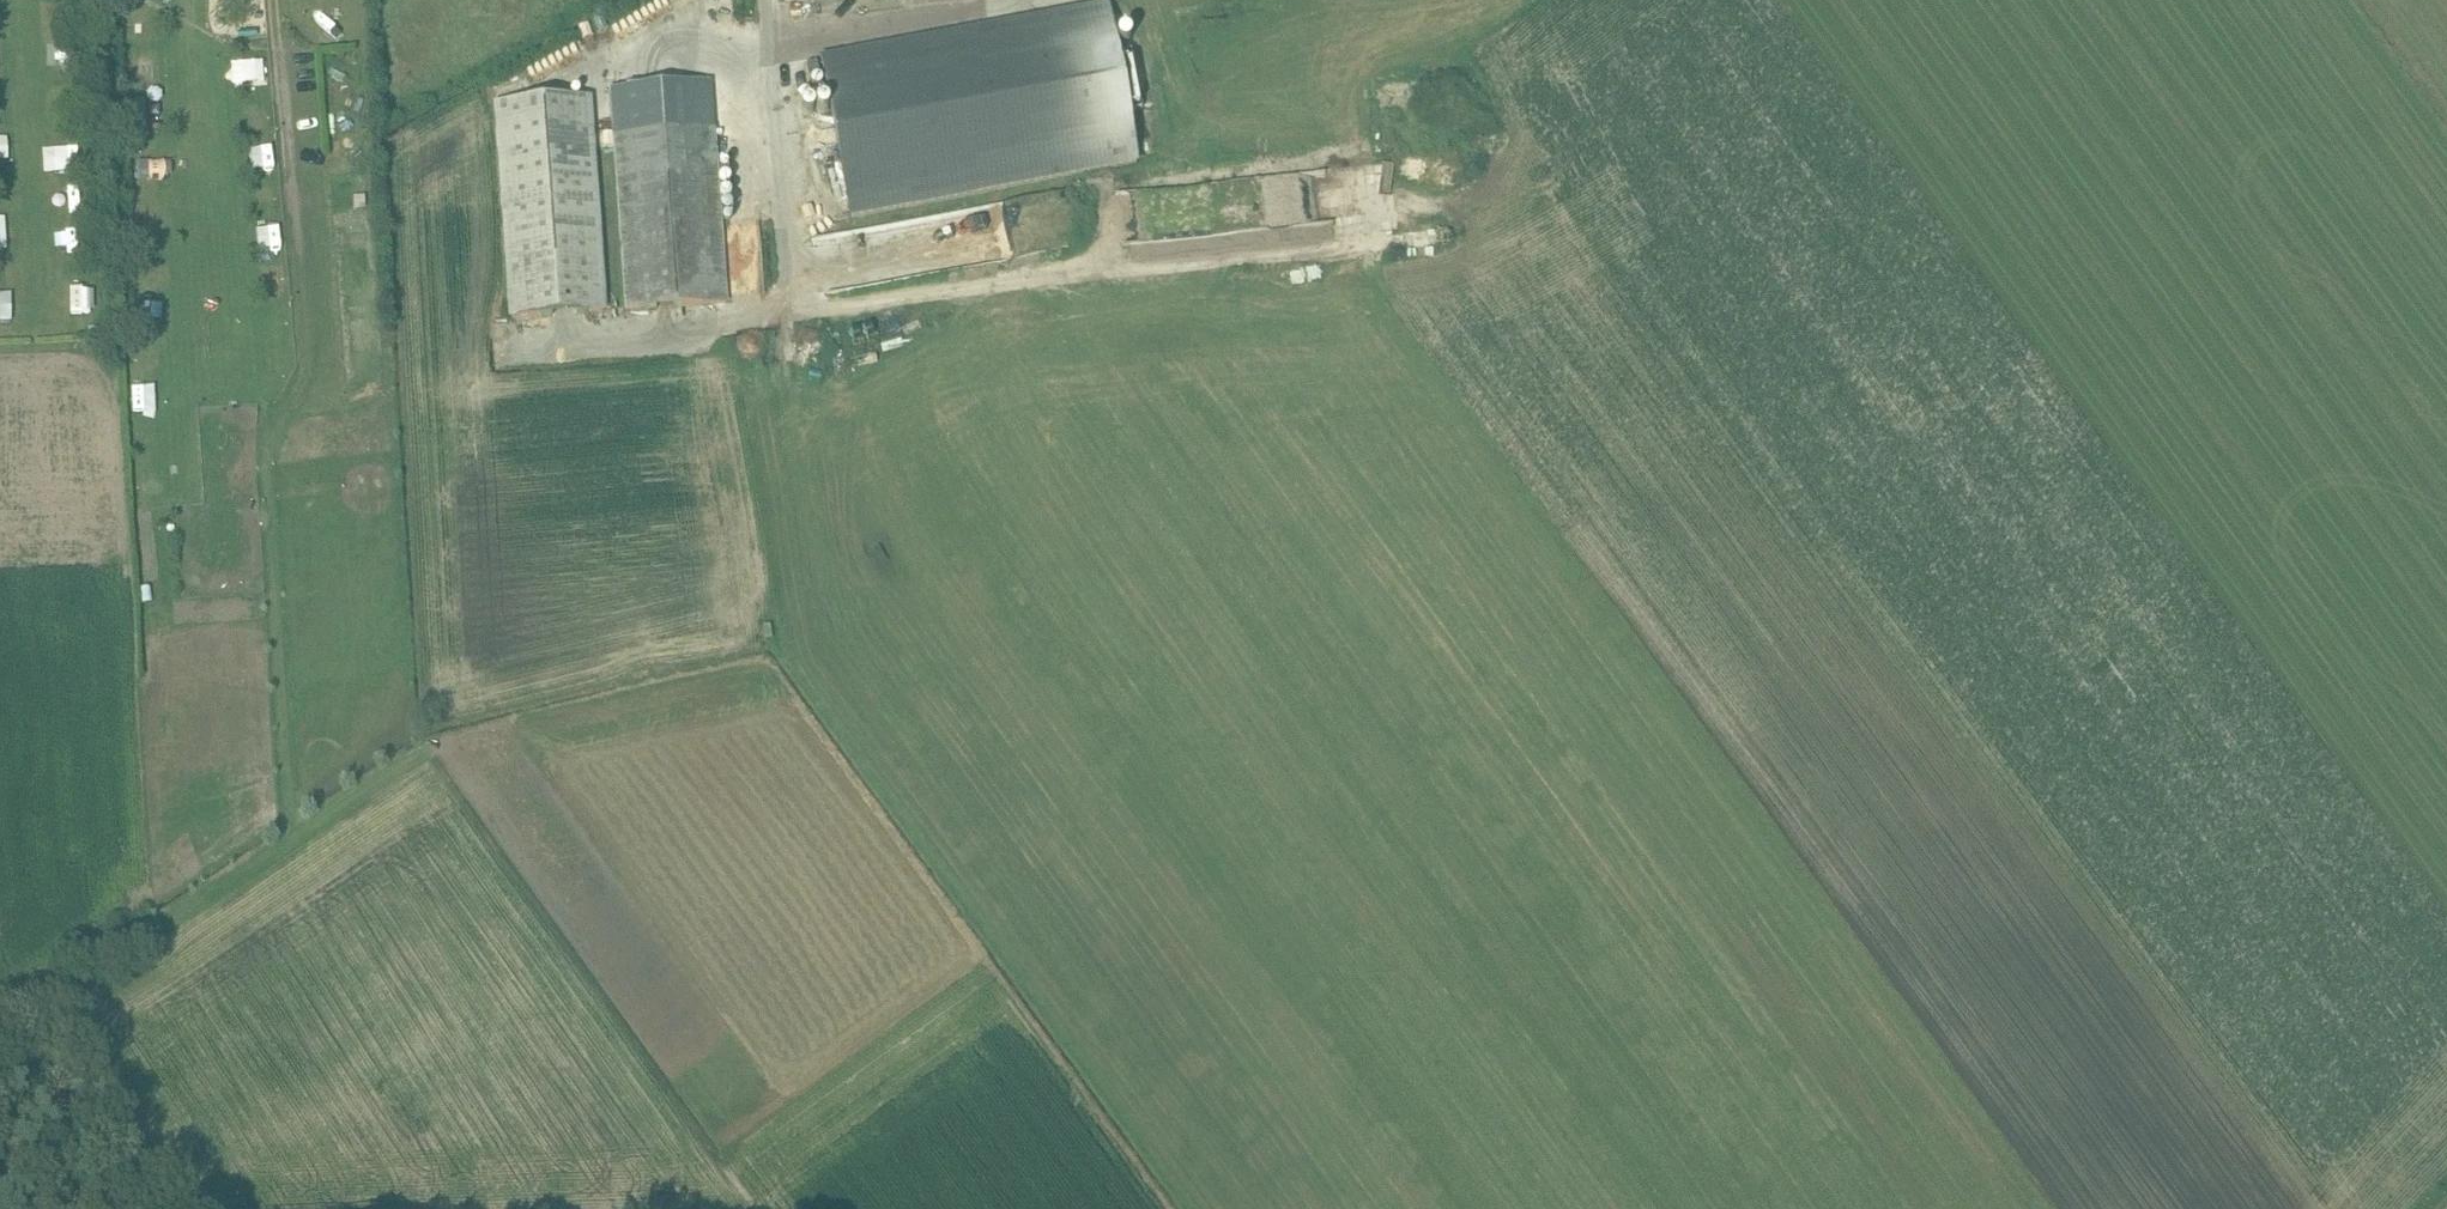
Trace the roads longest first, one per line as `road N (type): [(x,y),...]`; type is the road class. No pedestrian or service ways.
road 1 (track): [(286,149),(274,0)]

